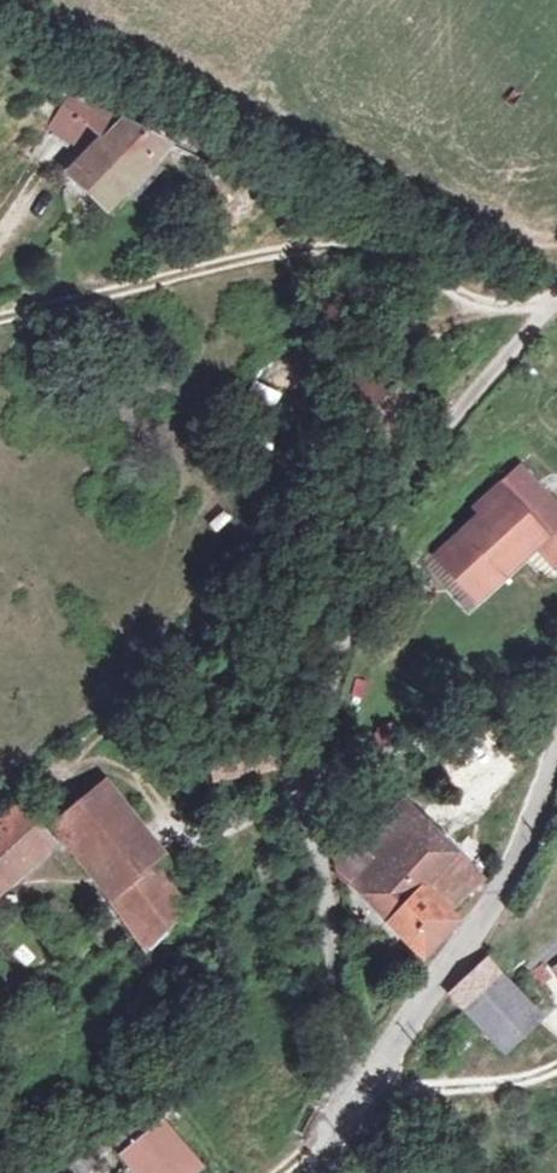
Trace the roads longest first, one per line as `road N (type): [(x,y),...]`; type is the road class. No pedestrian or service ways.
road 1 (unclassified): [(556,756),(500,890),(361,1098),(321,1172)]

